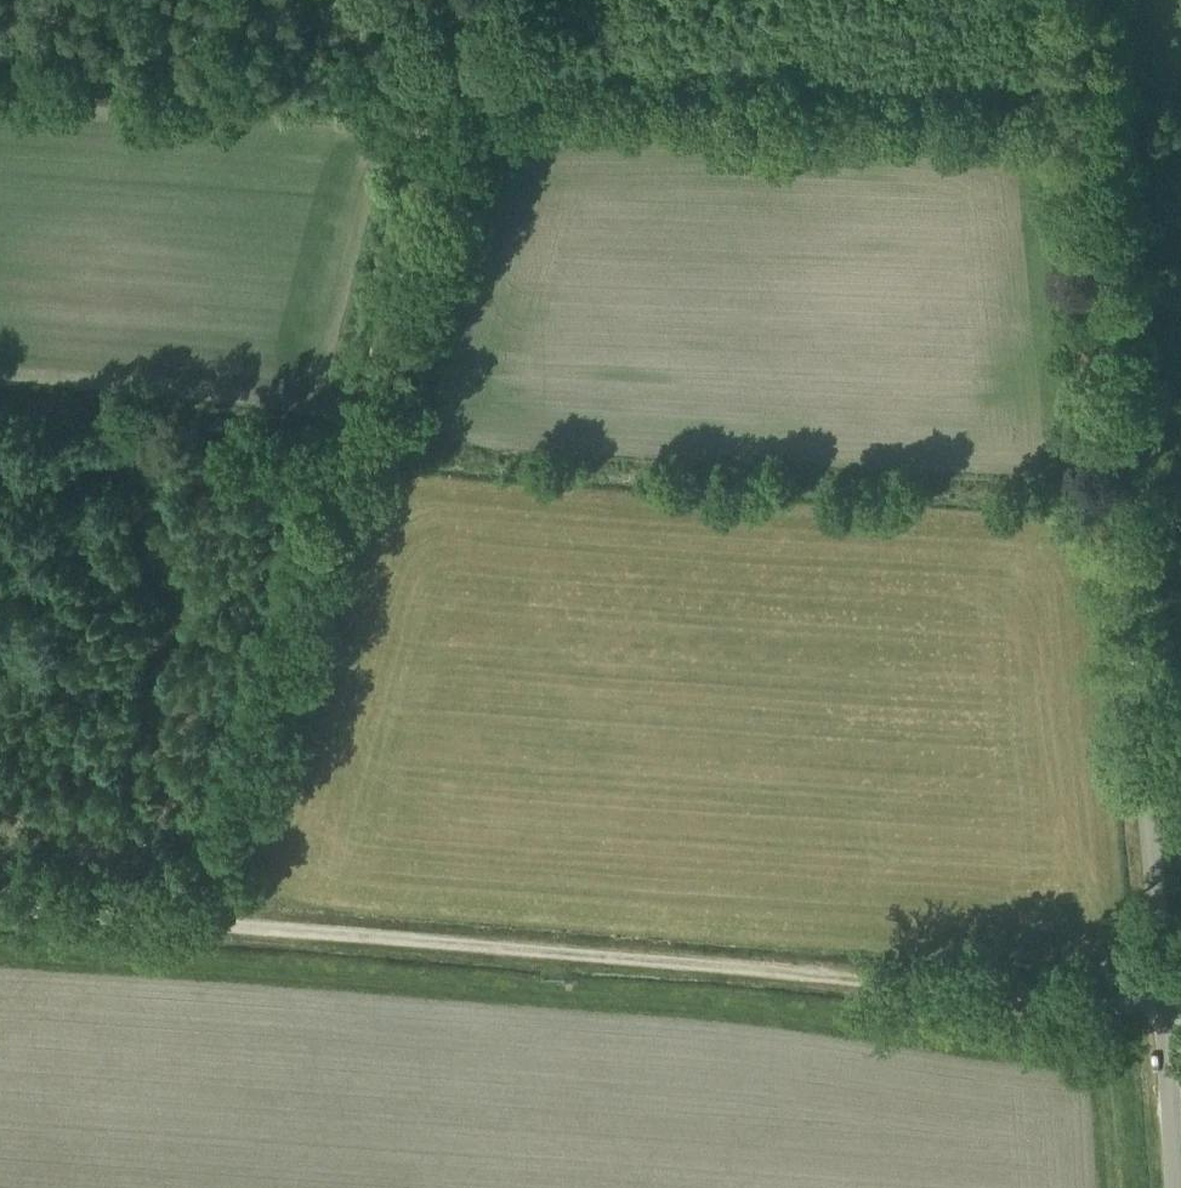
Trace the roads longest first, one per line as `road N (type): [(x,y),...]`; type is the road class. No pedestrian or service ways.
road 1 (unclassified): [(1174,1187),(1165,1006),(1096,295),(1086,0)]
road 2 (track): [(0,911),(546,949),(1165,1006)]
road 3 (track): [(210,925),(466,50)]
road 4 (track): [(1085,102),(466,50),(424,0)]

